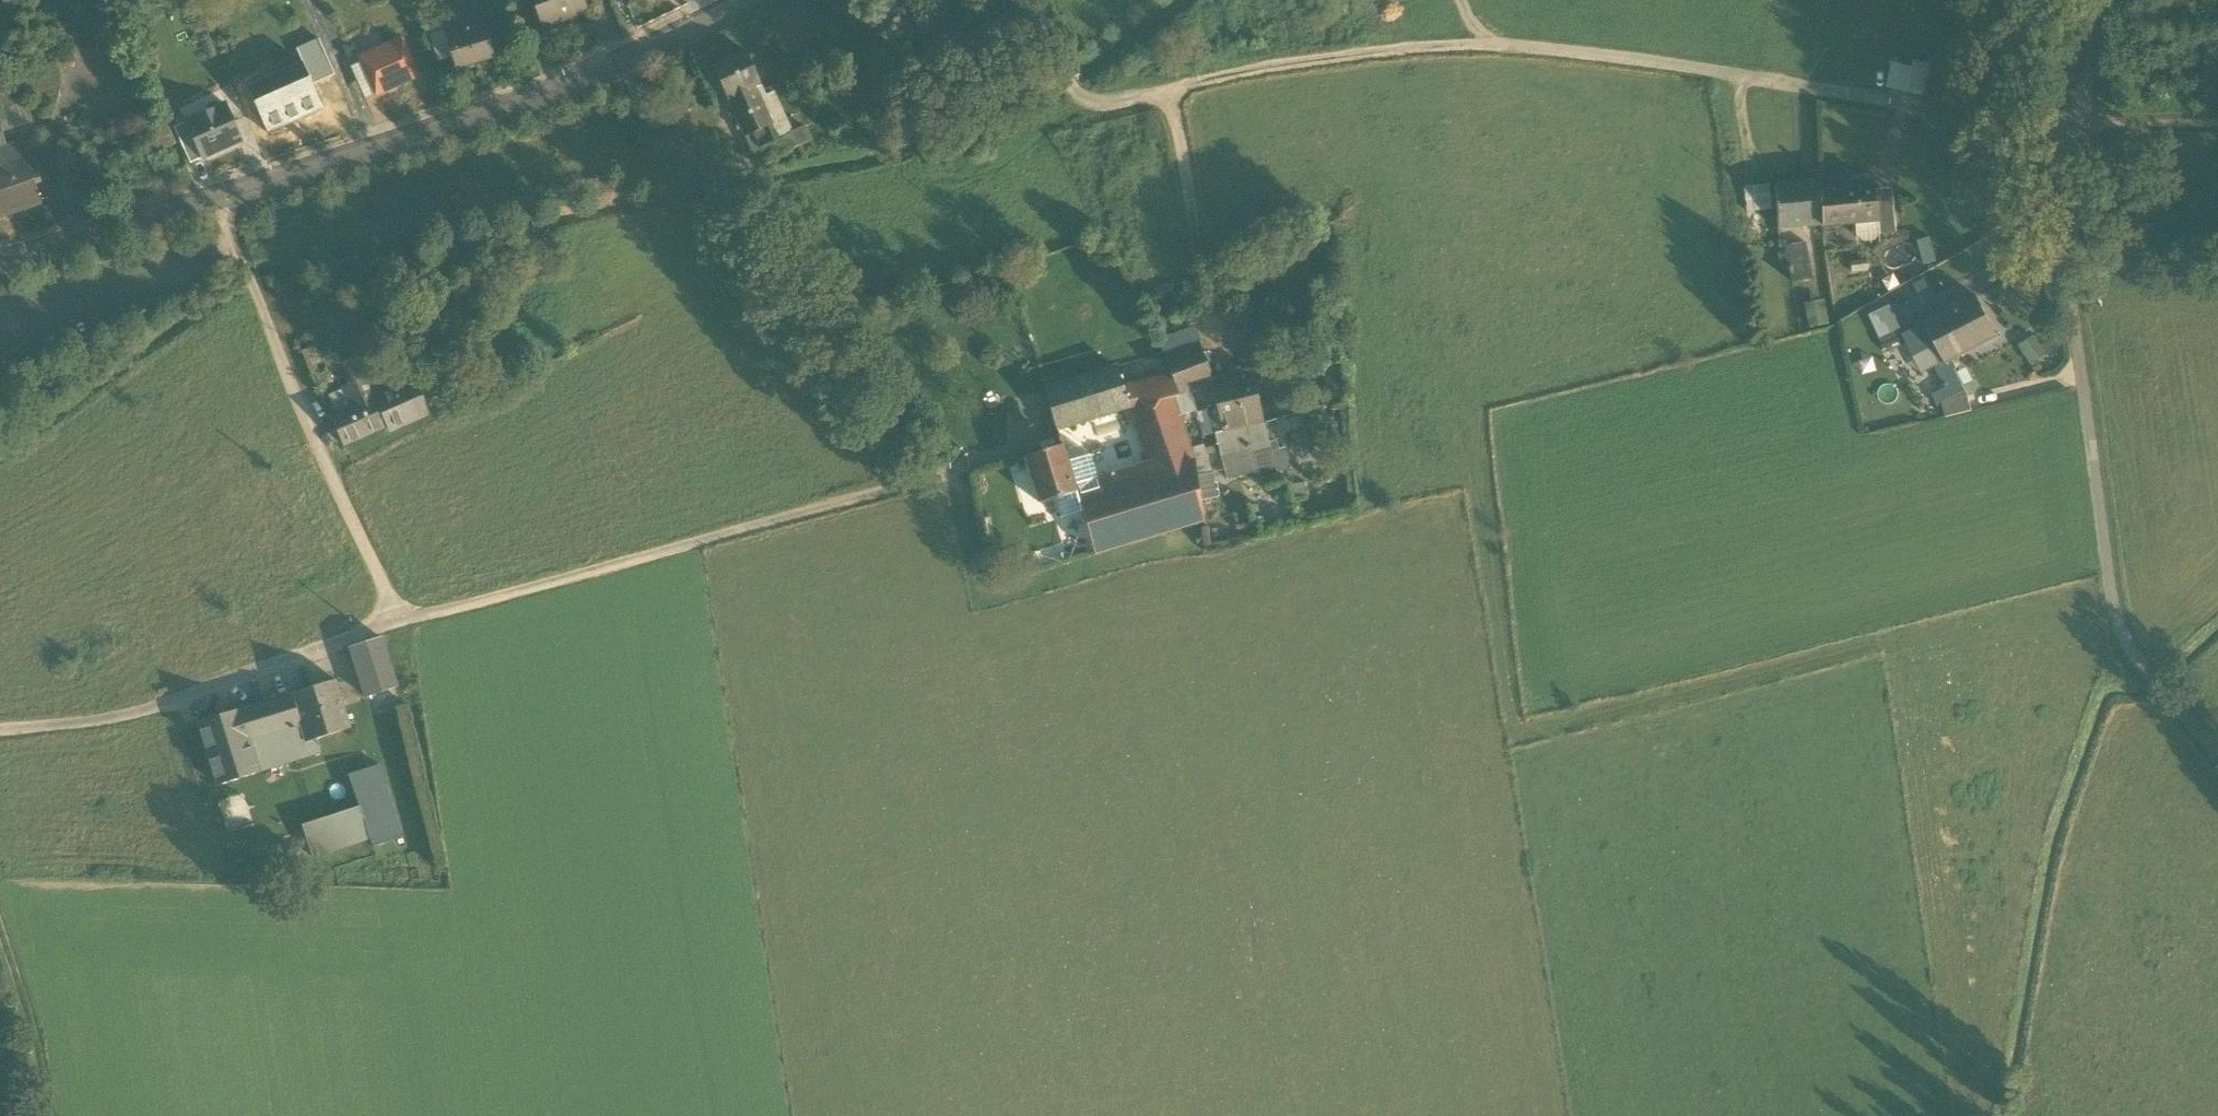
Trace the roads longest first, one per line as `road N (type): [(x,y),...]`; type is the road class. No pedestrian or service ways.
road 1 (unclassified): [(1035,0),(1059,68),(1093,102),(1260,64),(1489,44),(2087,120)]
road 2 (residential): [(930,472),(291,649),(136,714),(0,727)]
road 3 (secondary): [(0,263),(612,67),(745,0)]
road 4 (track): [(2217,755),(2118,628),(2067,285),(2087,120)]
road 5 (track): [(612,67),(930,472)]
road 6 (track): [(217,194),(395,619)]
road 7 (track): [(1934,103),(2067,285)]
road 8 (track): [(0,934),(32,1034),(45,1115)]
road 9 (track): [(2087,120),(2217,120)]
road 10 (track): [(2087,120),(2101,0)]

